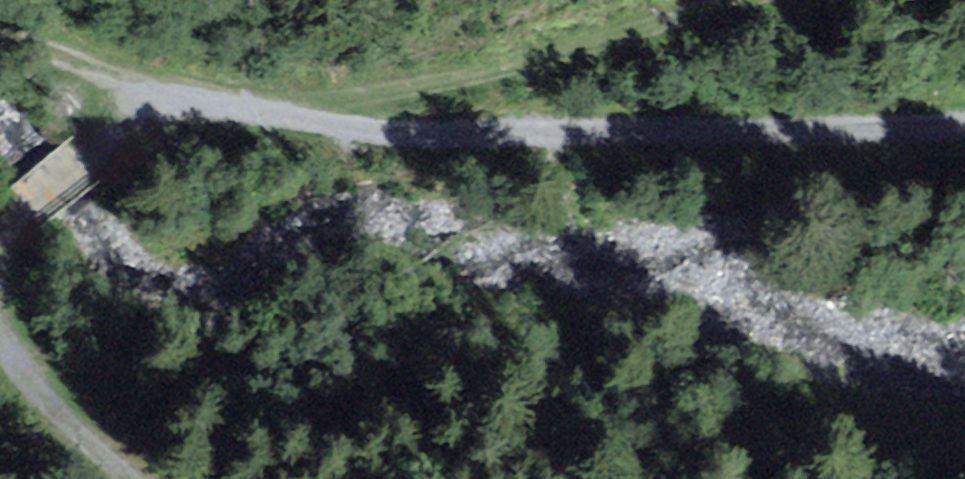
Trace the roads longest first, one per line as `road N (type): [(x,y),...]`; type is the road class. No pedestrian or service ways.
road 1 (track): [(964,128),(348,134),(293,124)]
road 2 (track): [(758,0),(293,124)]
road 3 (track): [(168,103),(85,147),(0,237)]
road 4 (track): [(168,103),(0,42)]
road 5 (track): [(0,352),(118,478)]
road 6 (track): [(293,124),(168,103)]

